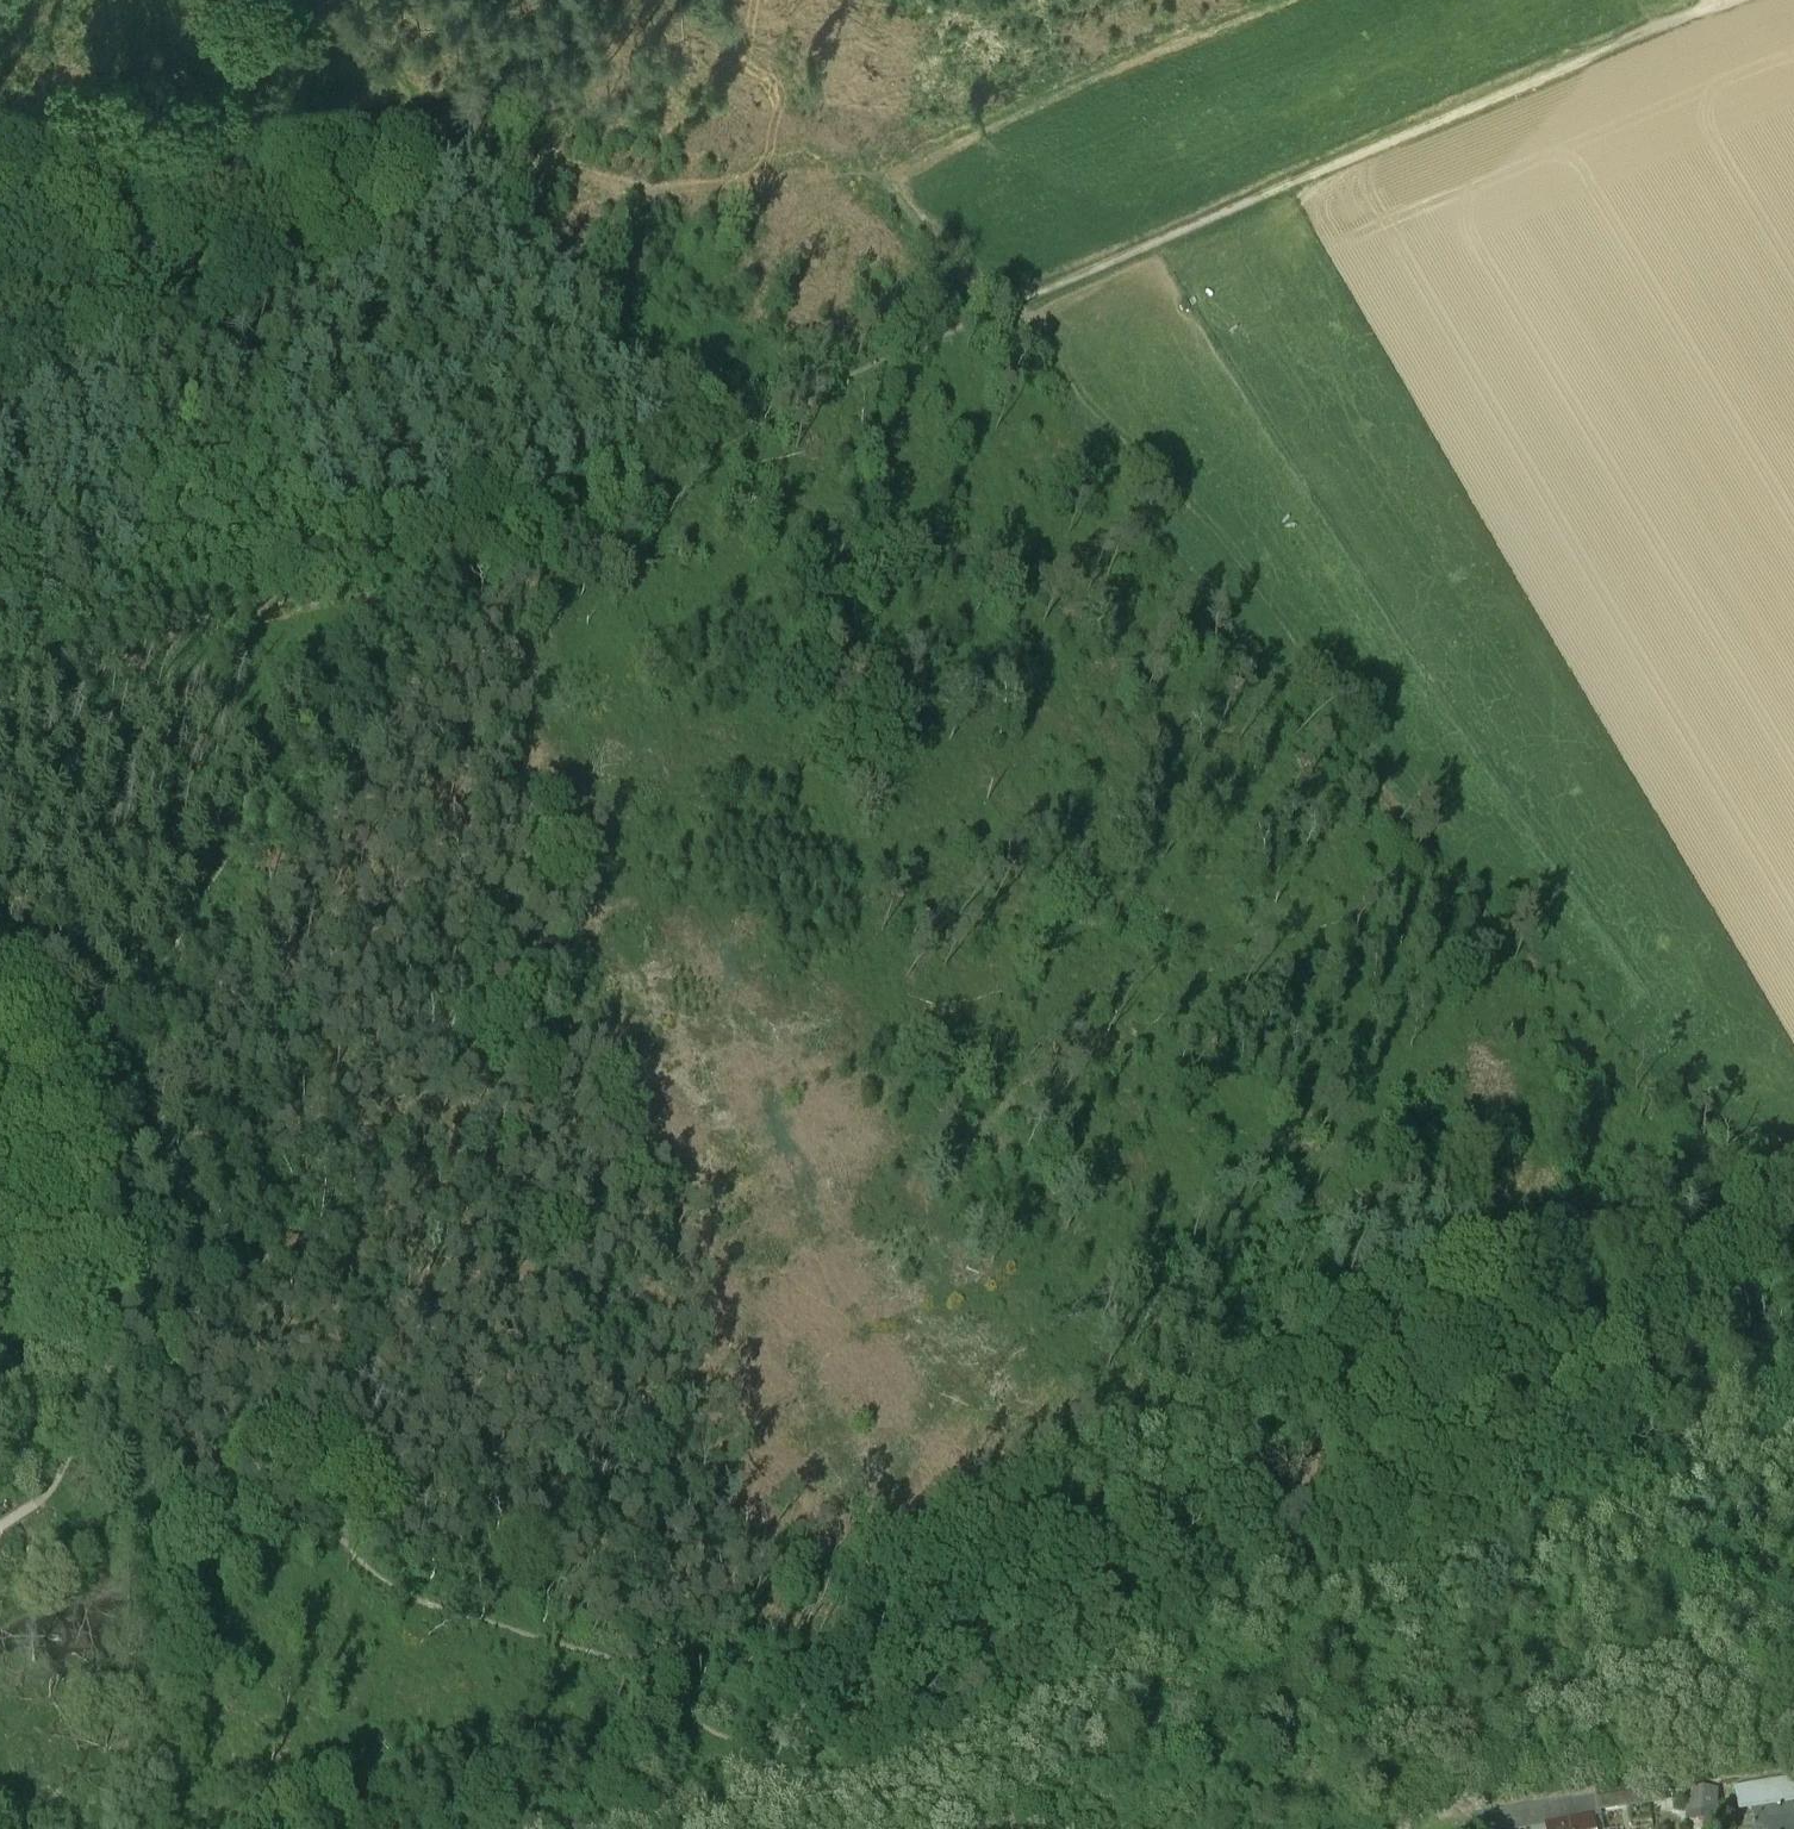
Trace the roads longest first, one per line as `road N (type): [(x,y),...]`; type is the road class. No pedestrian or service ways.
road 1 (track): [(1740,0),(1001,310)]
road 2 (track): [(599,482),(419,534),(0,701)]
road 3 (track): [(84,1296),(67,1460),(46,1496),(0,1531)]
road 4 (track): [(70,1069),(82,1138),(84,1296)]
road 5 (track): [(0,957),(70,1069)]

